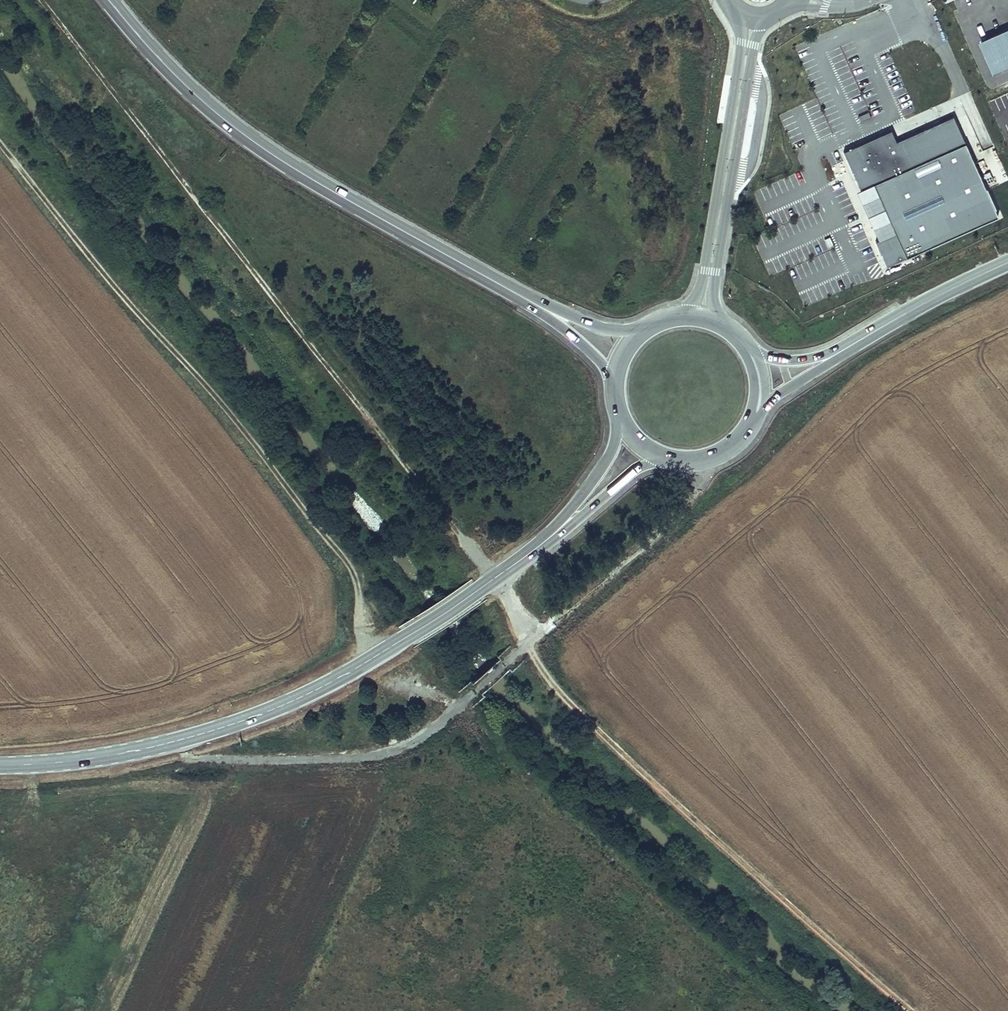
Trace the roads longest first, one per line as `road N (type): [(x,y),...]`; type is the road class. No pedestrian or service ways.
road 1 (track): [(454,708),(374,658),(347,559),(222,402),(85,251),(0,138)]
road 2 (track): [(496,574),(39,0)]
road 3 (tertiary): [(0,764),(165,743),(312,692),(553,533)]
road 4 (track): [(528,642),(588,726),(903,1010)]
road 5 (primary): [(471,267),(236,130),(142,42),(110,0)]
road 6 (track): [(454,708),(786,1010)]
road 7 (unclassified): [(738,6),(744,40),(703,274),(682,315)]
road 8 (unclassified): [(717,322),(716,276),(755,45),(768,15)]
road 9 (track): [(165,743),(200,757),(355,759),(398,750),(454,708)]
road 10 (primary): [(643,329),(605,324),(471,267)]
road 11 (primary): [(471,267),(569,332),(614,375)]
road 12 (primary): [(870,334),(1007,263)]
road 13 (primary): [(758,408),(870,334)]
road 14 (tertiary): [(620,418),(596,476),(553,533)]
road 15 (tertiary): [(553,533),(661,457)]
road 16 (primary): [(870,334),(810,358),(747,347)]
road 17 (primary): [(661,457),(708,459),(730,448),(758,408)]

